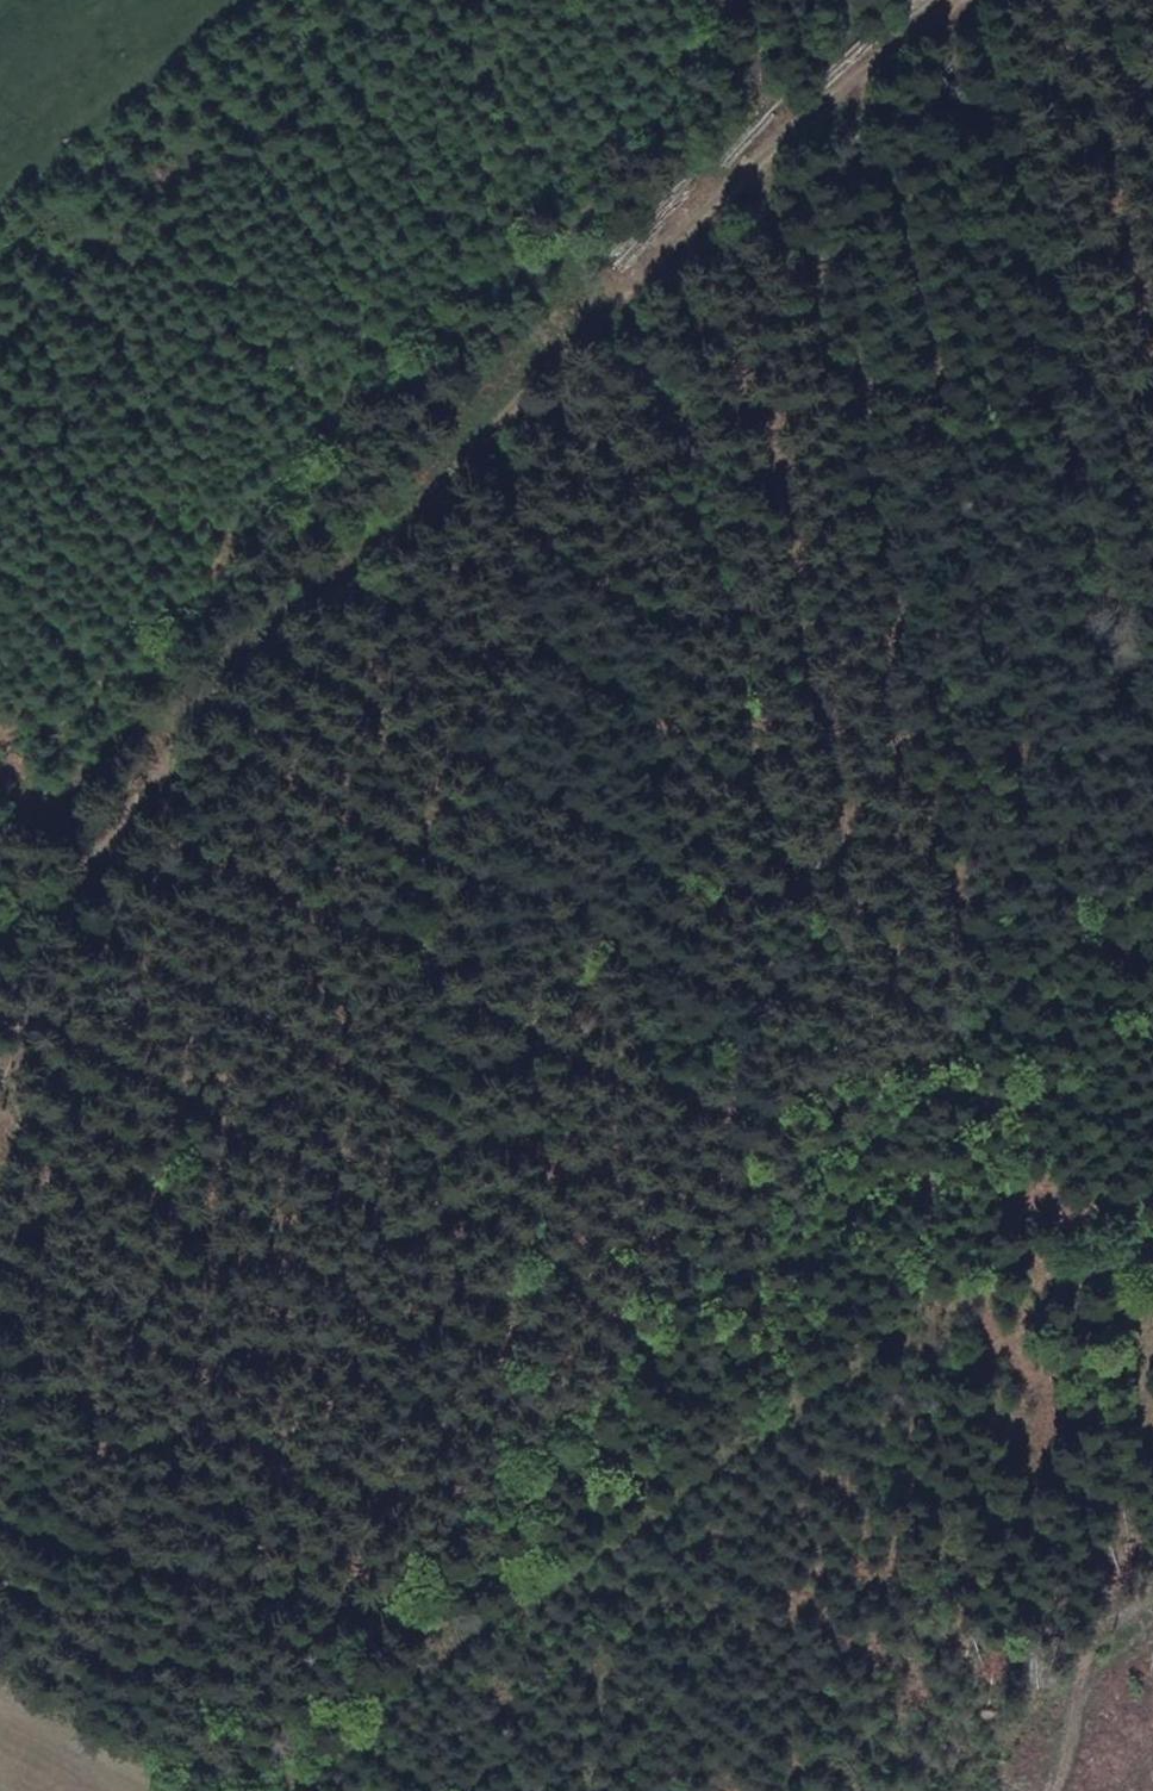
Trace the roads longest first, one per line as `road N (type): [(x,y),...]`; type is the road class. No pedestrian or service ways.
road 1 (track): [(0,924),(353,532),(808,87),(923,0)]
road 2 (track): [(1152,1432),(1131,1585),(1047,1790)]

